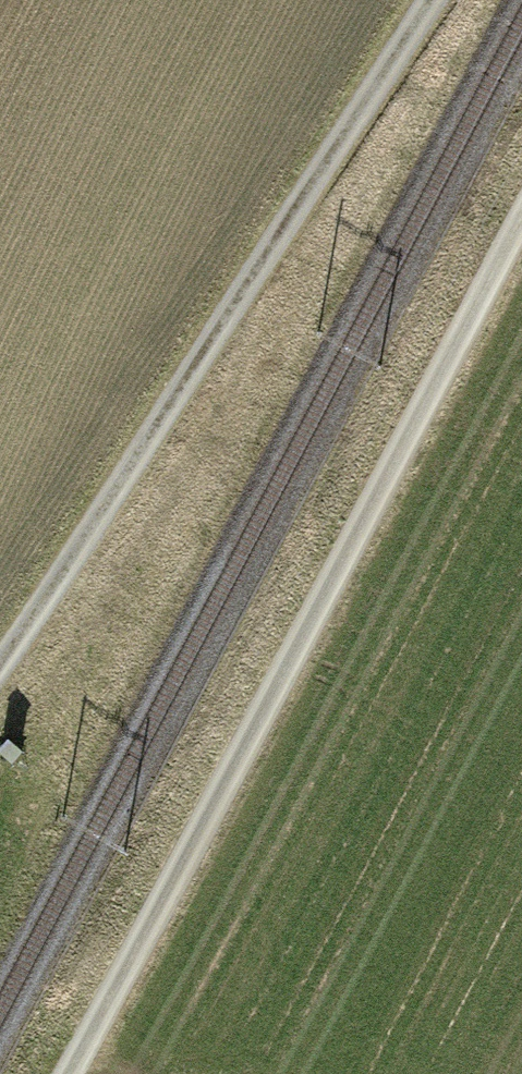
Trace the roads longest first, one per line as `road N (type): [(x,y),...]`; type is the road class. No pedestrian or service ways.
road 1 (track): [(77,1073),(521,254)]
road 2 (track): [(0,672),(432,0)]

